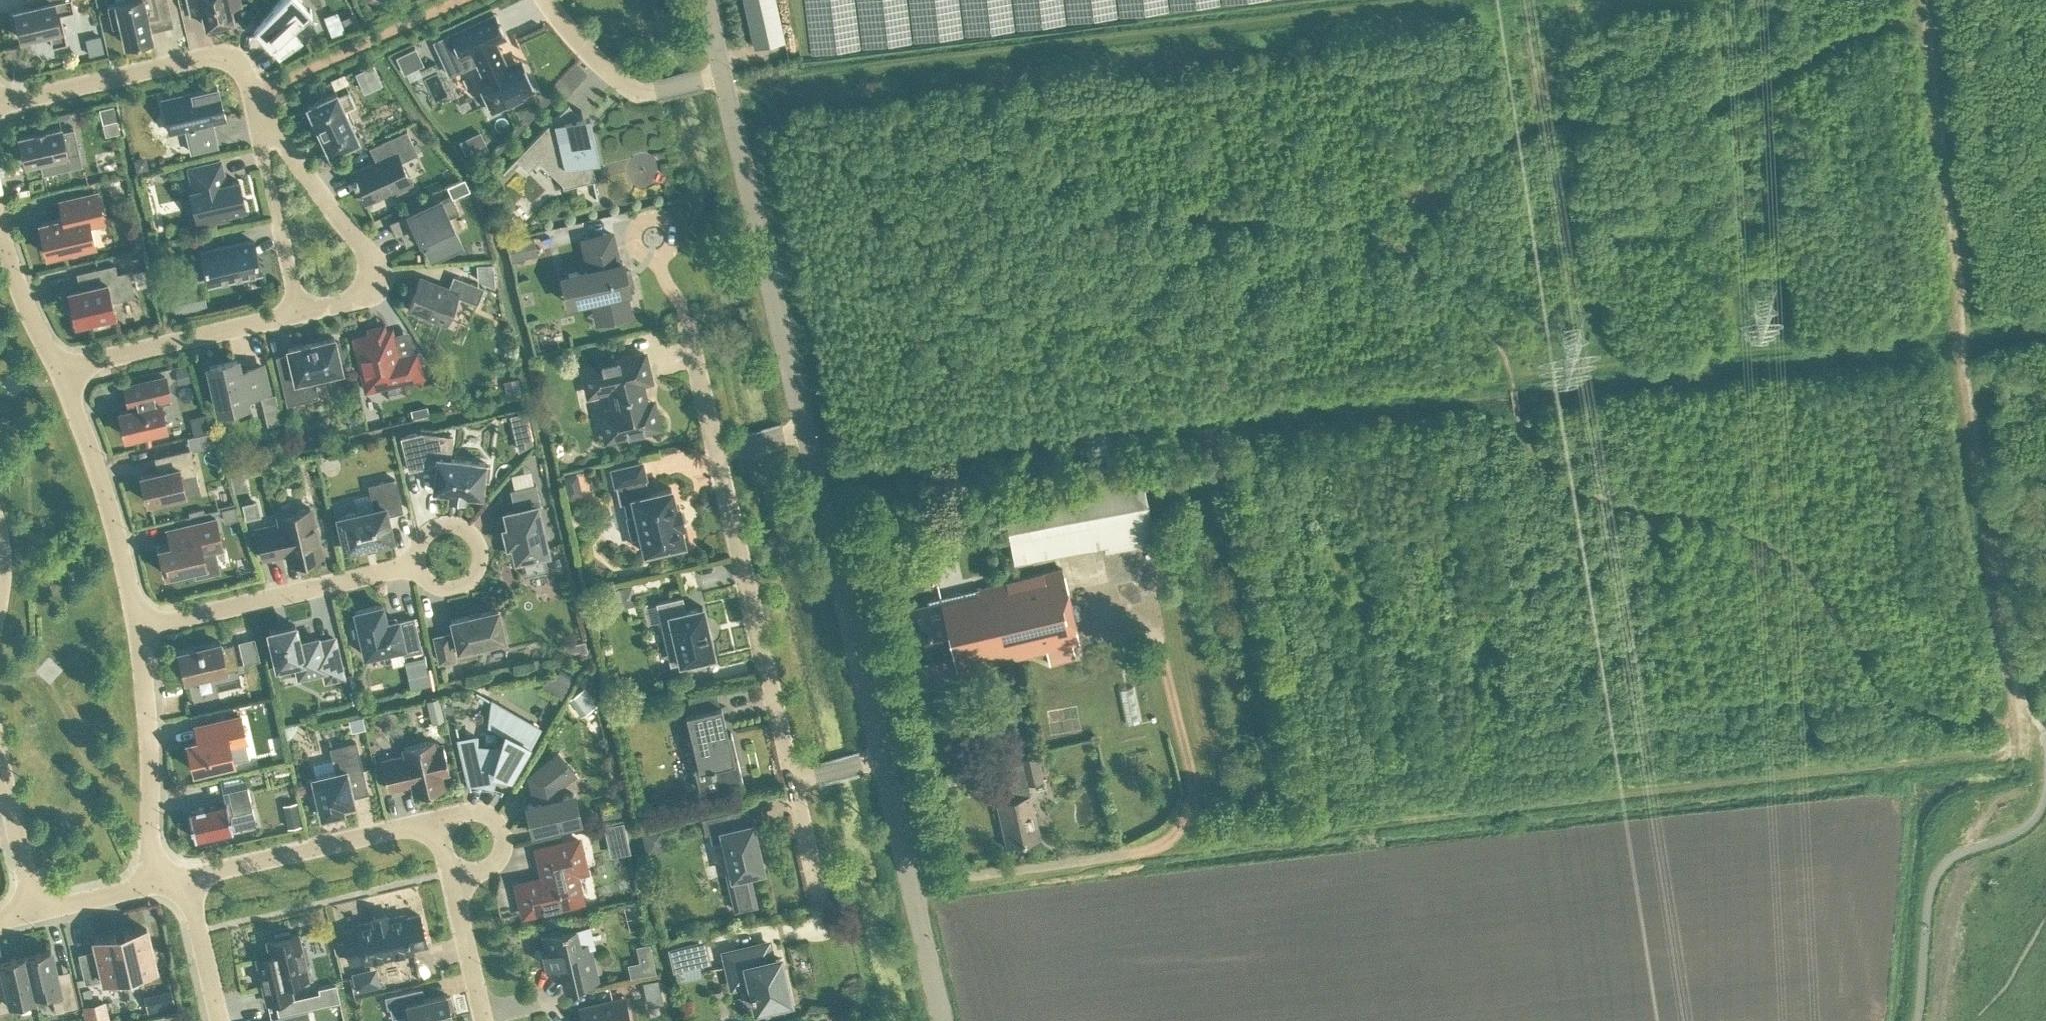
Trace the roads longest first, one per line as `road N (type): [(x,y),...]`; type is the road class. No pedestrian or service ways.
road 1 (track): [(1173,843),(1961,752),(1993,747),(2037,724)]
road 2 (track): [(1999,564),(1963,356),(1925,0)]
road 3 (residential): [(722,73),(803,429)]
road 4 (residential): [(803,429),(881,757)]
road 5 (residential): [(716,450),(793,778)]
road 6 (residential): [(298,310),(360,297),(373,283),(374,264),(255,94)]
road 7 (residential): [(139,627),(414,563)]
road 8 (residential): [(0,99),(216,55),(236,62),(255,94)]
road 9 (residential): [(139,627),(108,505),(57,371)]
road 10 (unclassified): [(911,885),(1173,843)]
road 11 (residential): [(150,883),(139,627)]
road 12 (residential): [(187,876),(435,819)]
road 13 (residential): [(298,310),(57,371)]
road 14 (residential): [(255,94),(298,310)]
road 15 (residential): [(722,73),(640,90),(608,70),(545,0)]
road 16 (residential): [(414,563),(423,579),(459,587),(480,557),(476,539),(444,522),(415,544)]
road 17 (residential): [(451,880),(488,867),(501,852),(501,826),(472,809),(435,819)]
road 18 (track): [(2030,714),(1999,564)]
road 19 (residential): [(57,371),(0,229)]
road 20 (residential): [(34,910),(0,763)]
road 21 (residential): [(220,1020),(187,876)]
road 22 (residential): [(911,885),(942,1020)]
road 23 (residential): [(451,880),(482,1013)]
road 24 (residential): [(685,317),(716,450)]
road 25 (residential): [(881,757),(911,885)]
road 26 (residential): [(793,778),(819,897)]

